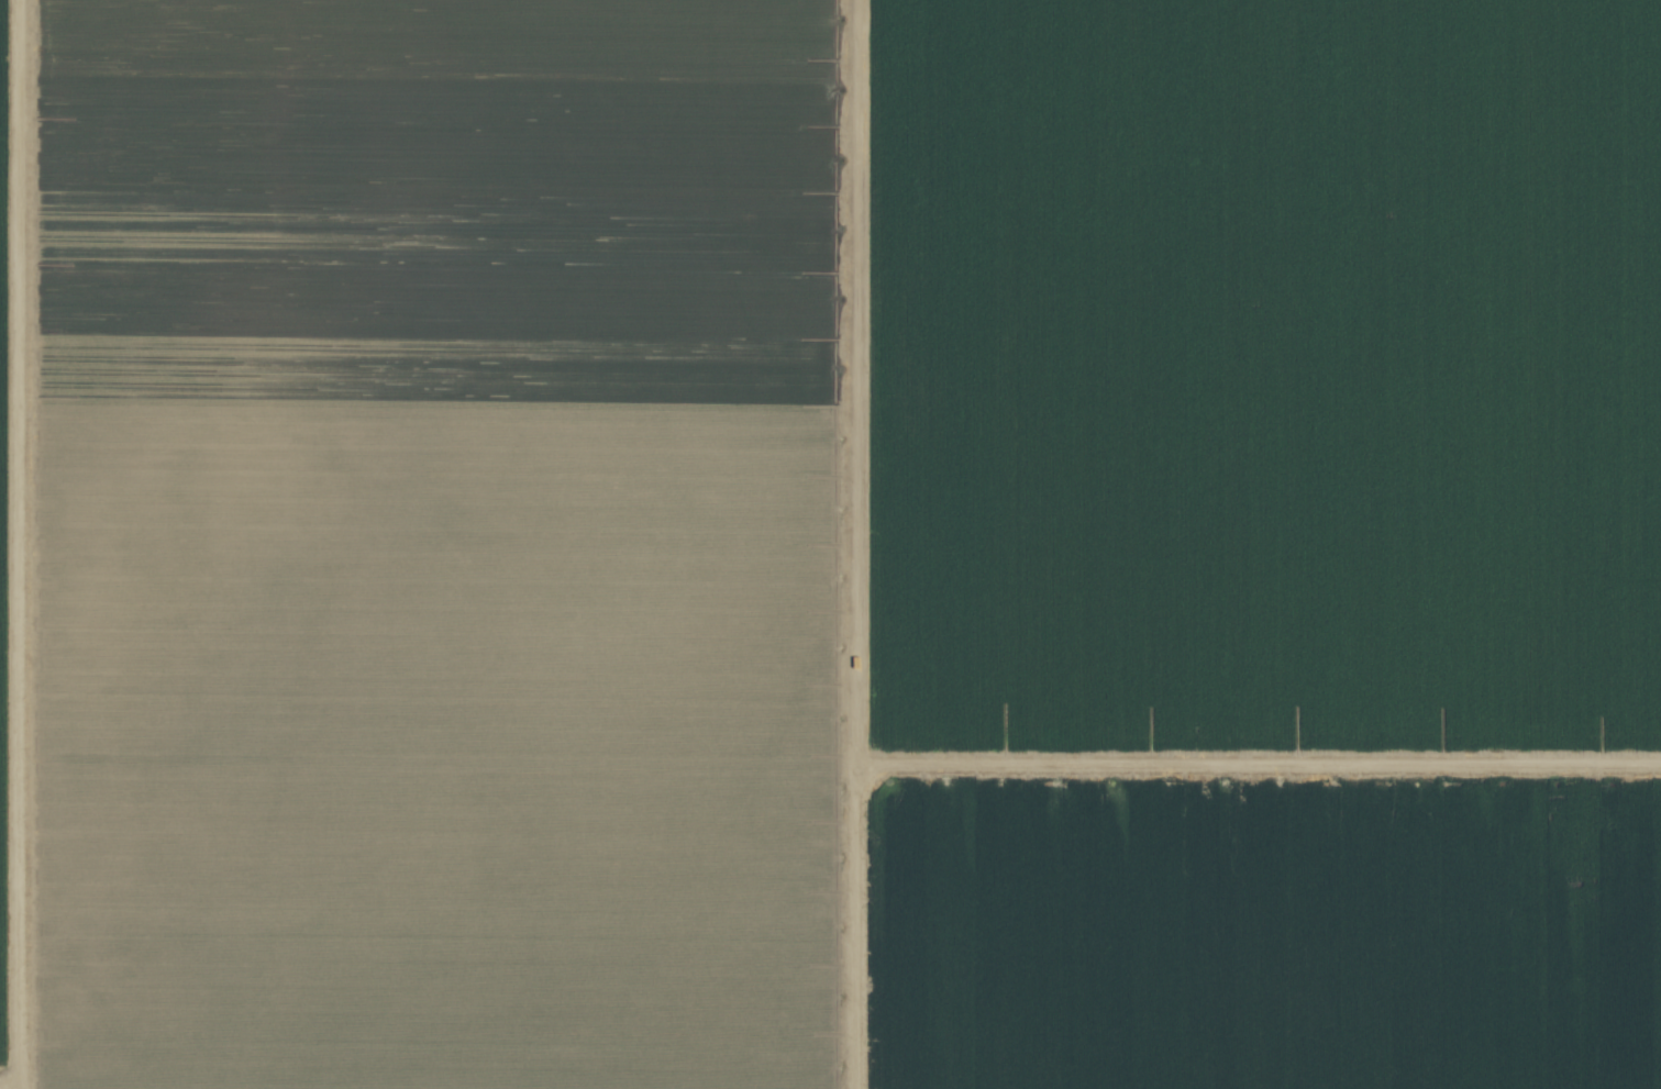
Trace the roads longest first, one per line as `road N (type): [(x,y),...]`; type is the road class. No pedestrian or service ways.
road 1 (track): [(858,0),(863,1088)]
road 2 (track): [(862,760),(1660,762)]

